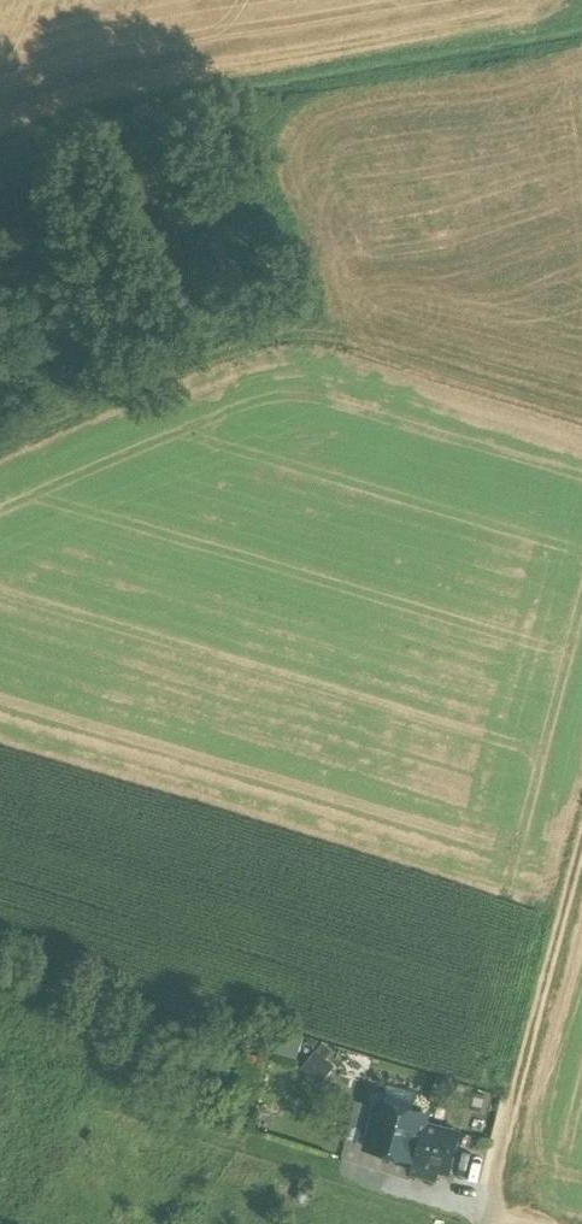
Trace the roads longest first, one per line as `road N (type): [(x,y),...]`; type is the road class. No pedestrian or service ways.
road 1 (track): [(581,426),(324,353),(160,401),(0,468)]
road 2 (track): [(0,1075),(190,1142),(481,1211)]
road 3 (track): [(581,875),(483,1204)]

